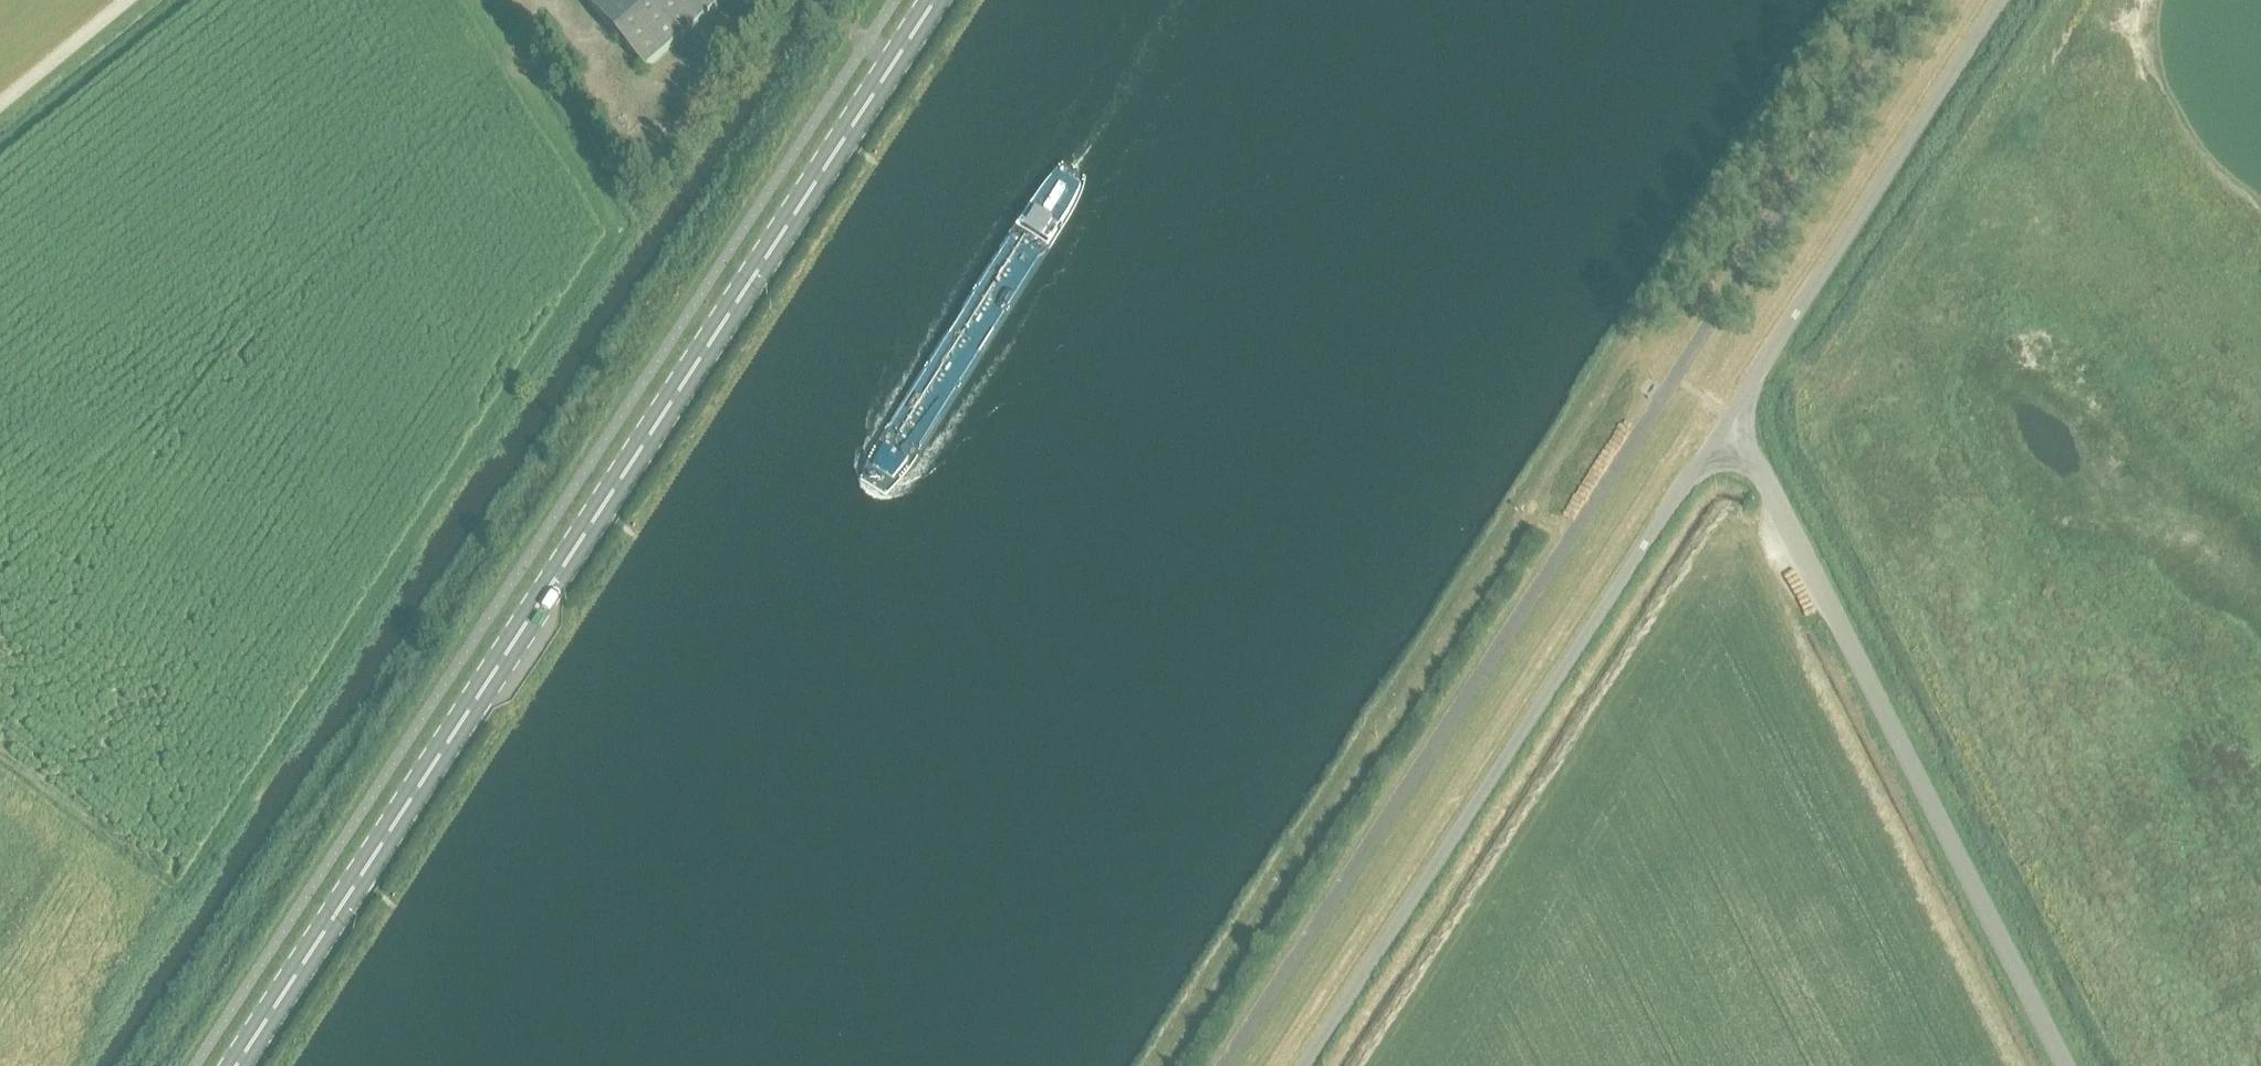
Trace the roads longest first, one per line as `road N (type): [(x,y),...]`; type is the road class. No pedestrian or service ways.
road 1 (primary): [(241,1065),(939,0)]
road 2 (unclassified): [(1312,1065),(1734,418)]
road 3 (unclassified): [(2065,1065),(1734,418)]
road 4 (unclassified): [(1734,418),(2009,0)]
road 5 (unclassified): [(135,0),(0,112)]

